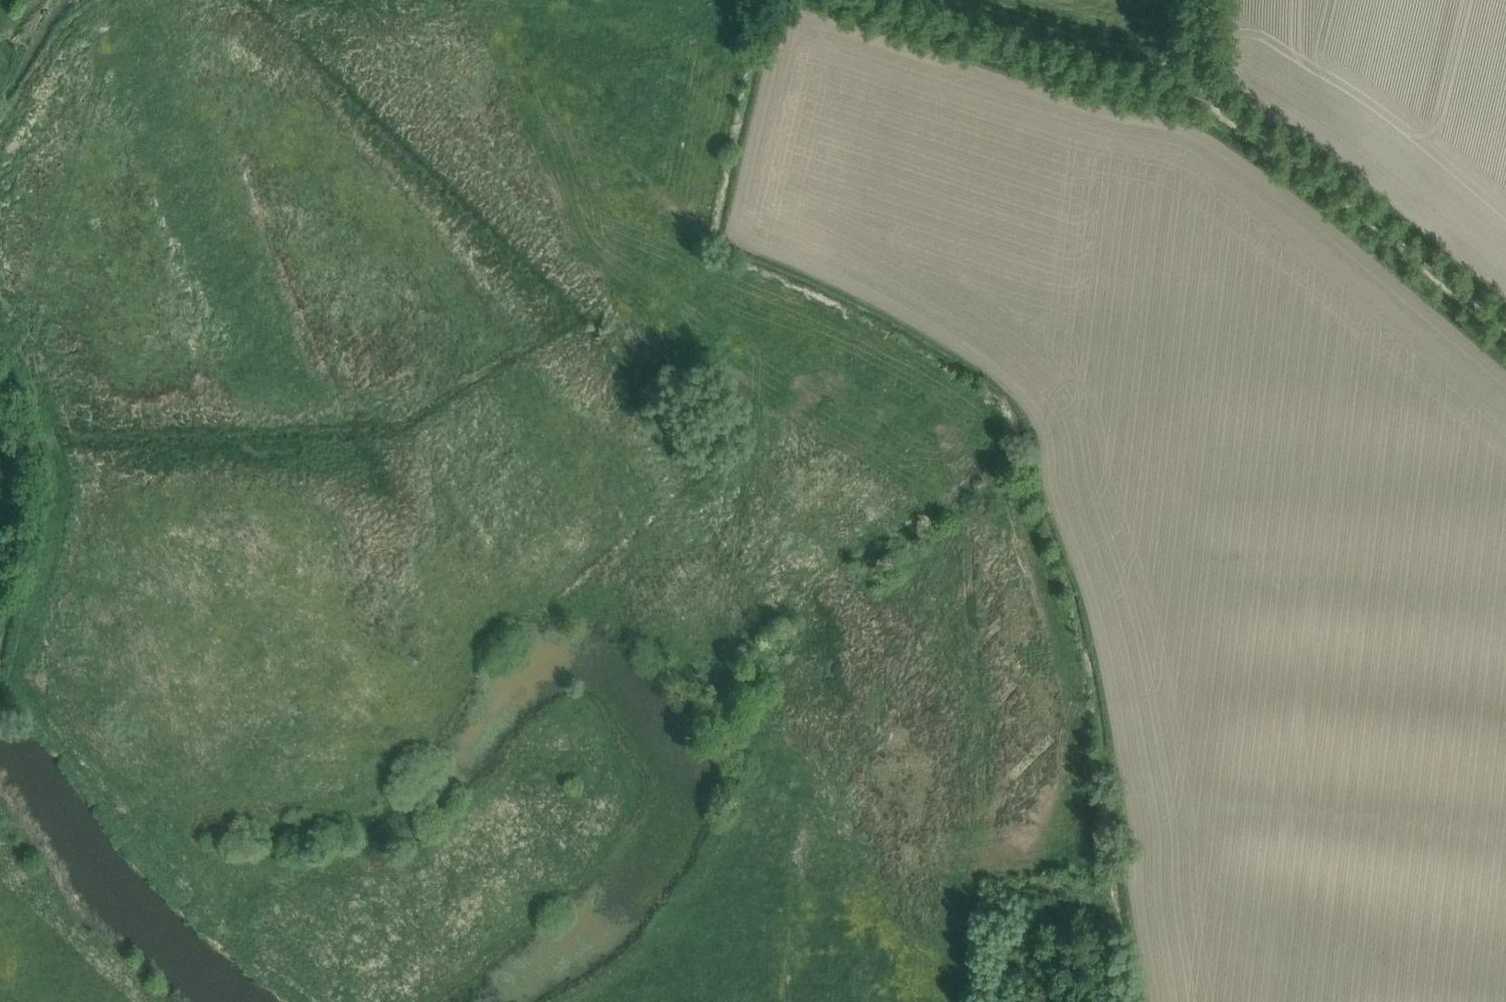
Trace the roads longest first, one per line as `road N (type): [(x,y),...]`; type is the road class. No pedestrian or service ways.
road 1 (track): [(1505,335),(1199,92)]
road 2 (track): [(1199,92),(1121,83),(1016,56),(841,0)]

